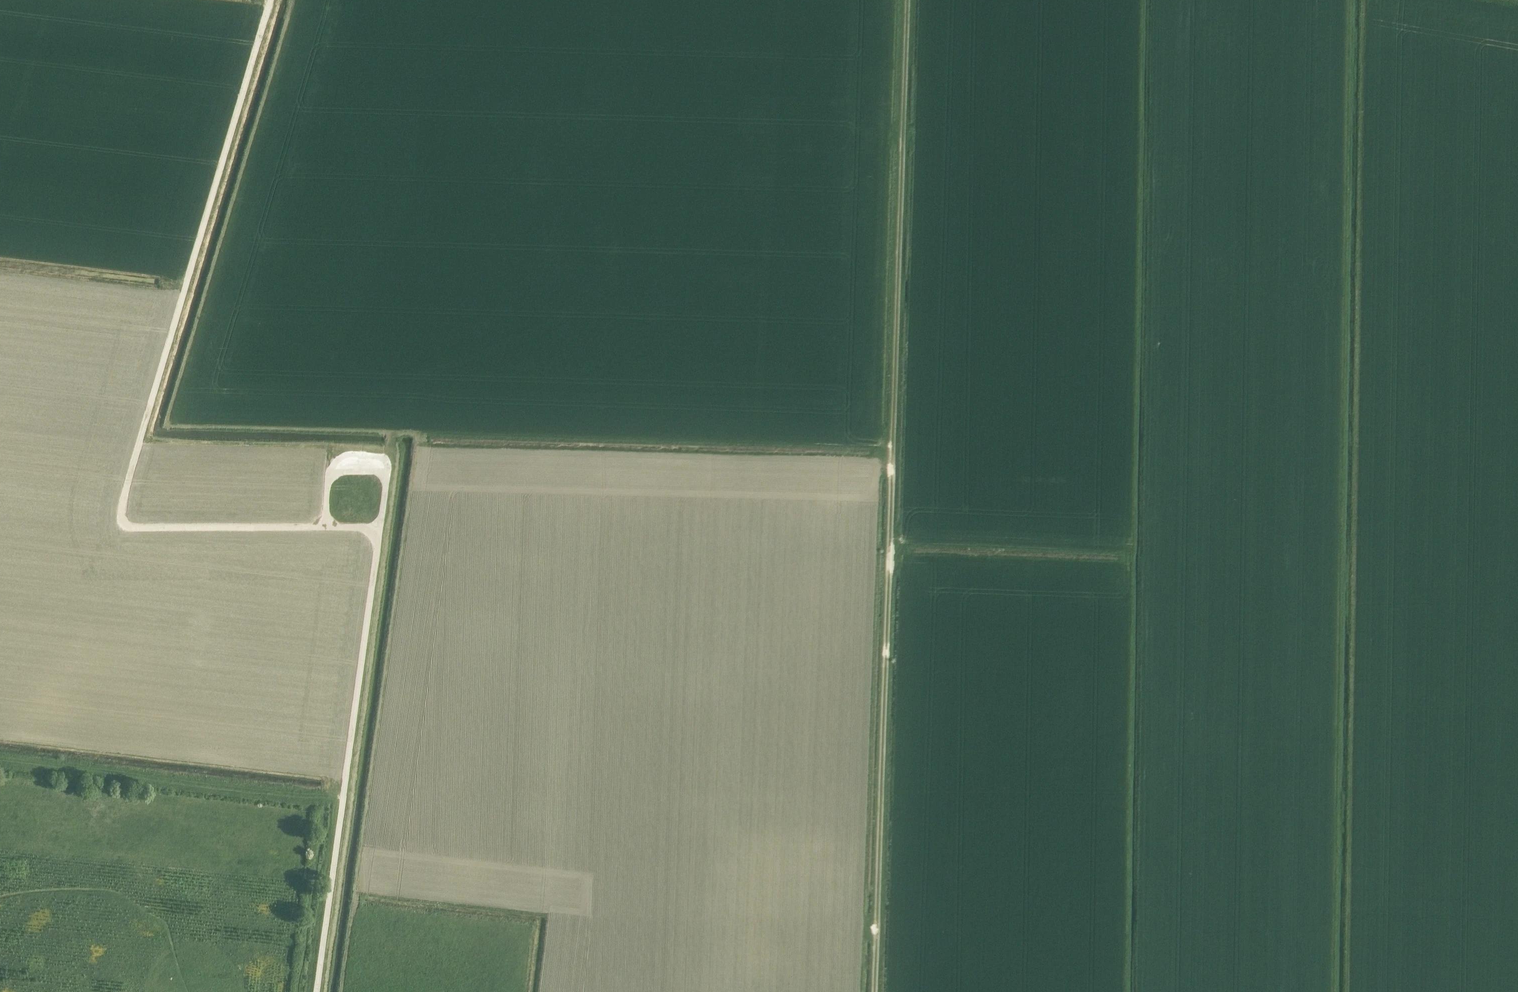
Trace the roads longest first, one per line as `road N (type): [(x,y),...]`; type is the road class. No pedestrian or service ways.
road 1 (track): [(0,761),(342,799)]

